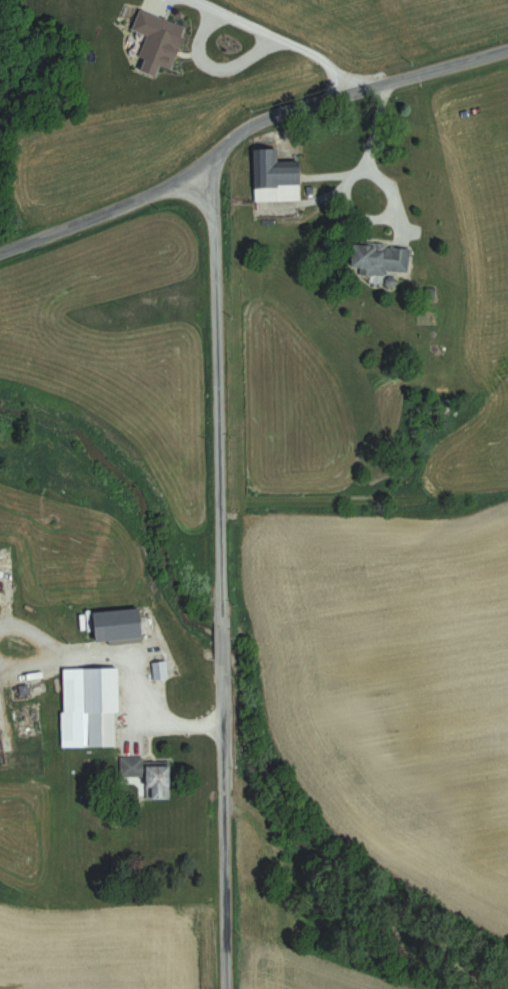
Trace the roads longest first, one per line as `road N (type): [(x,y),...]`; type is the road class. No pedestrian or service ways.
road 1 (residential): [(0,251),(212,174),(219,147),(247,124),(507,41)]
road 2 (residential): [(216,628),(212,174)]
road 3 (residential): [(227,988),(217,669)]
road 4 (residential): [(218,731),(125,732),(122,665),(60,656)]
road 5 (residential): [(383,169),(367,162),(351,176),(350,215),(376,219),(398,210),(397,185),(383,169)]
road 6 (residential): [(0,623),(25,629),(60,656),(34,668),(0,669)]

